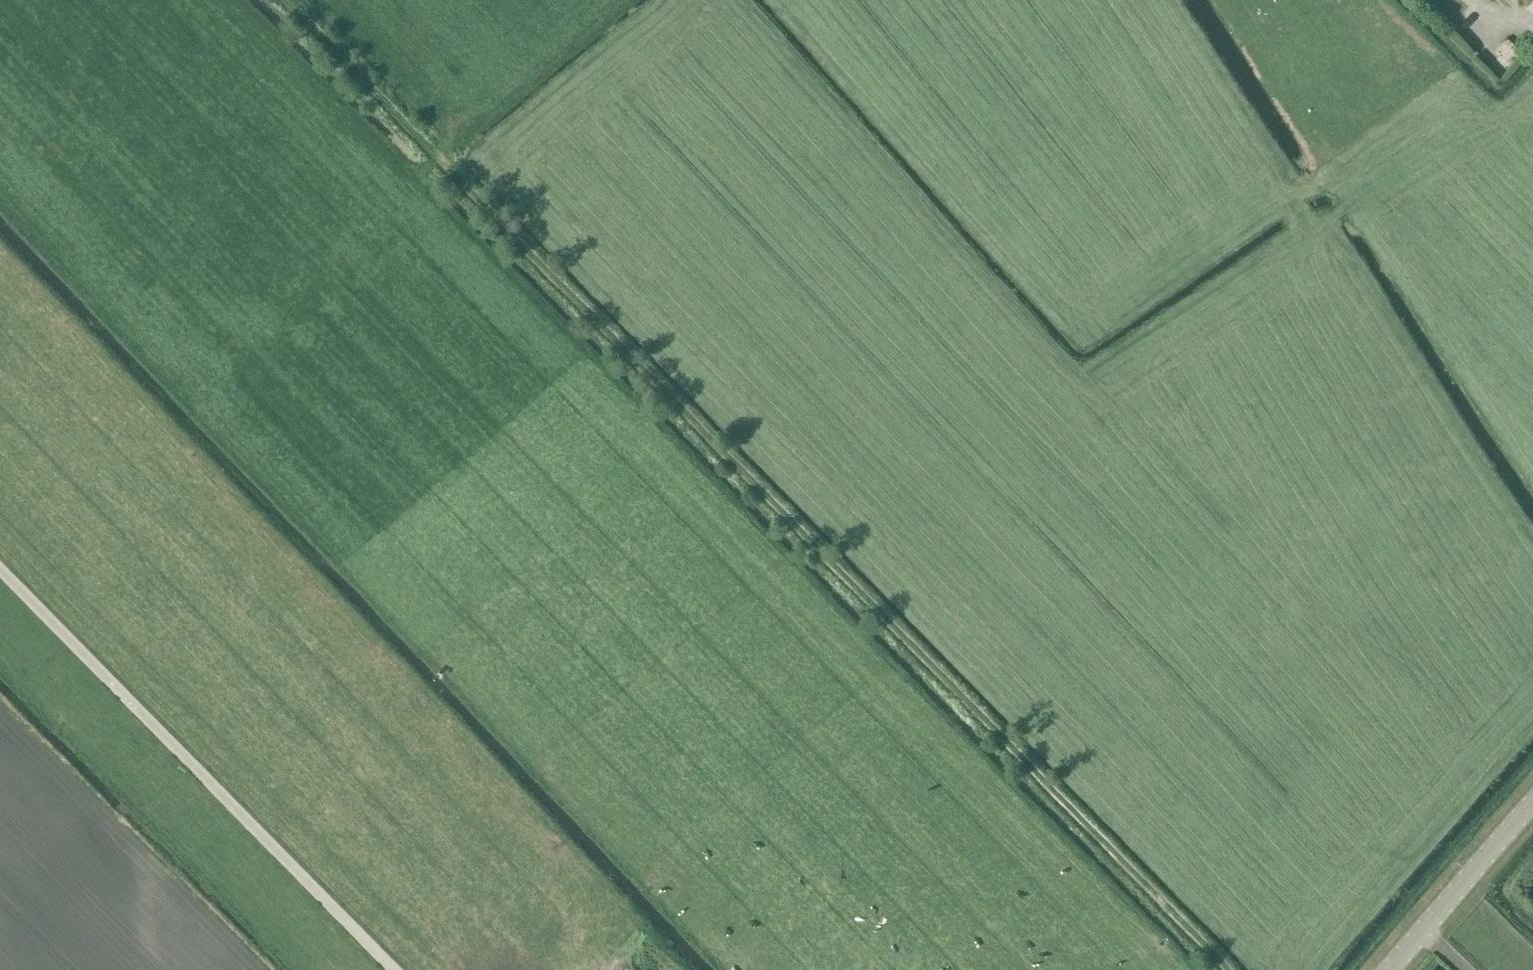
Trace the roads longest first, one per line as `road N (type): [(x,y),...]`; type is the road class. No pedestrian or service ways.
road 1 (tertiary): [(1389,969),(1532,803)]

